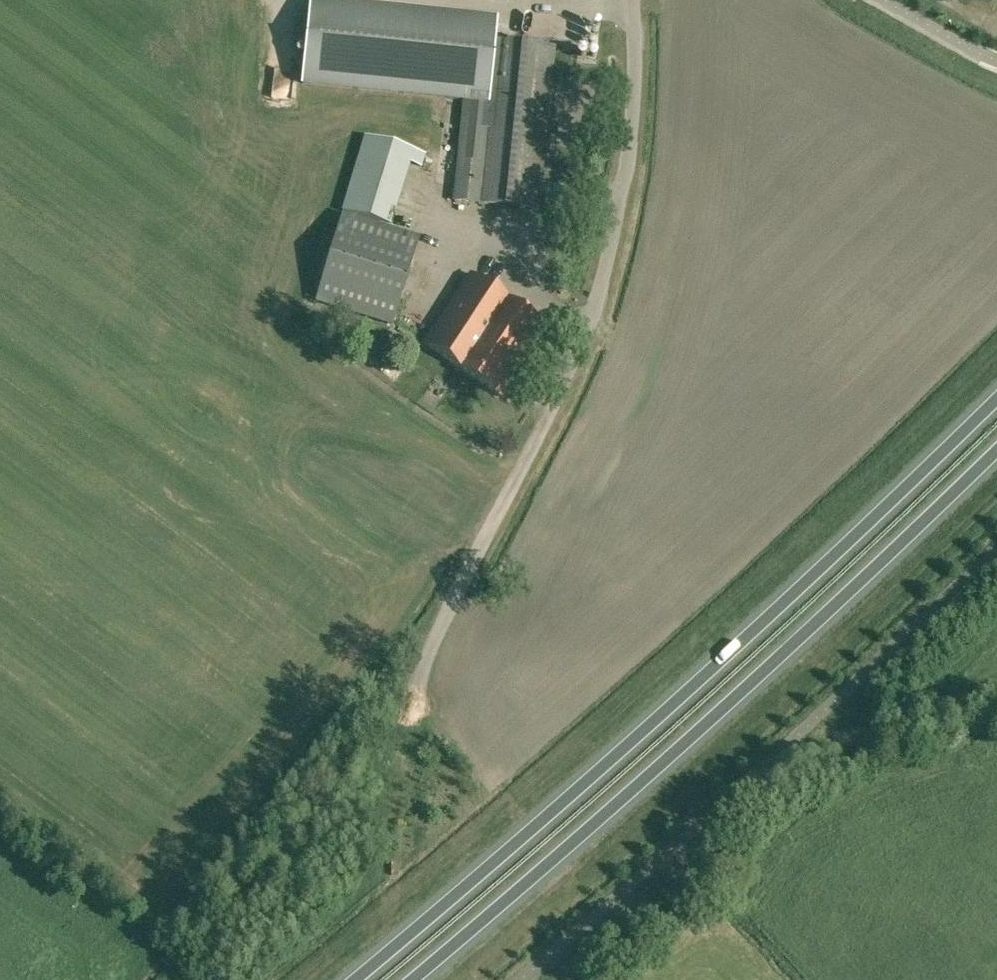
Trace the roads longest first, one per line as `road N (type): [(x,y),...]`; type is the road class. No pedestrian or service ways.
road 1 (trunk): [(996,394),(731,654),(346,979)]
road 2 (trunk): [(414,979),(763,675),(996,446)]
road 3 (unclassified): [(422,677),(597,297),(630,139),(631,0)]

